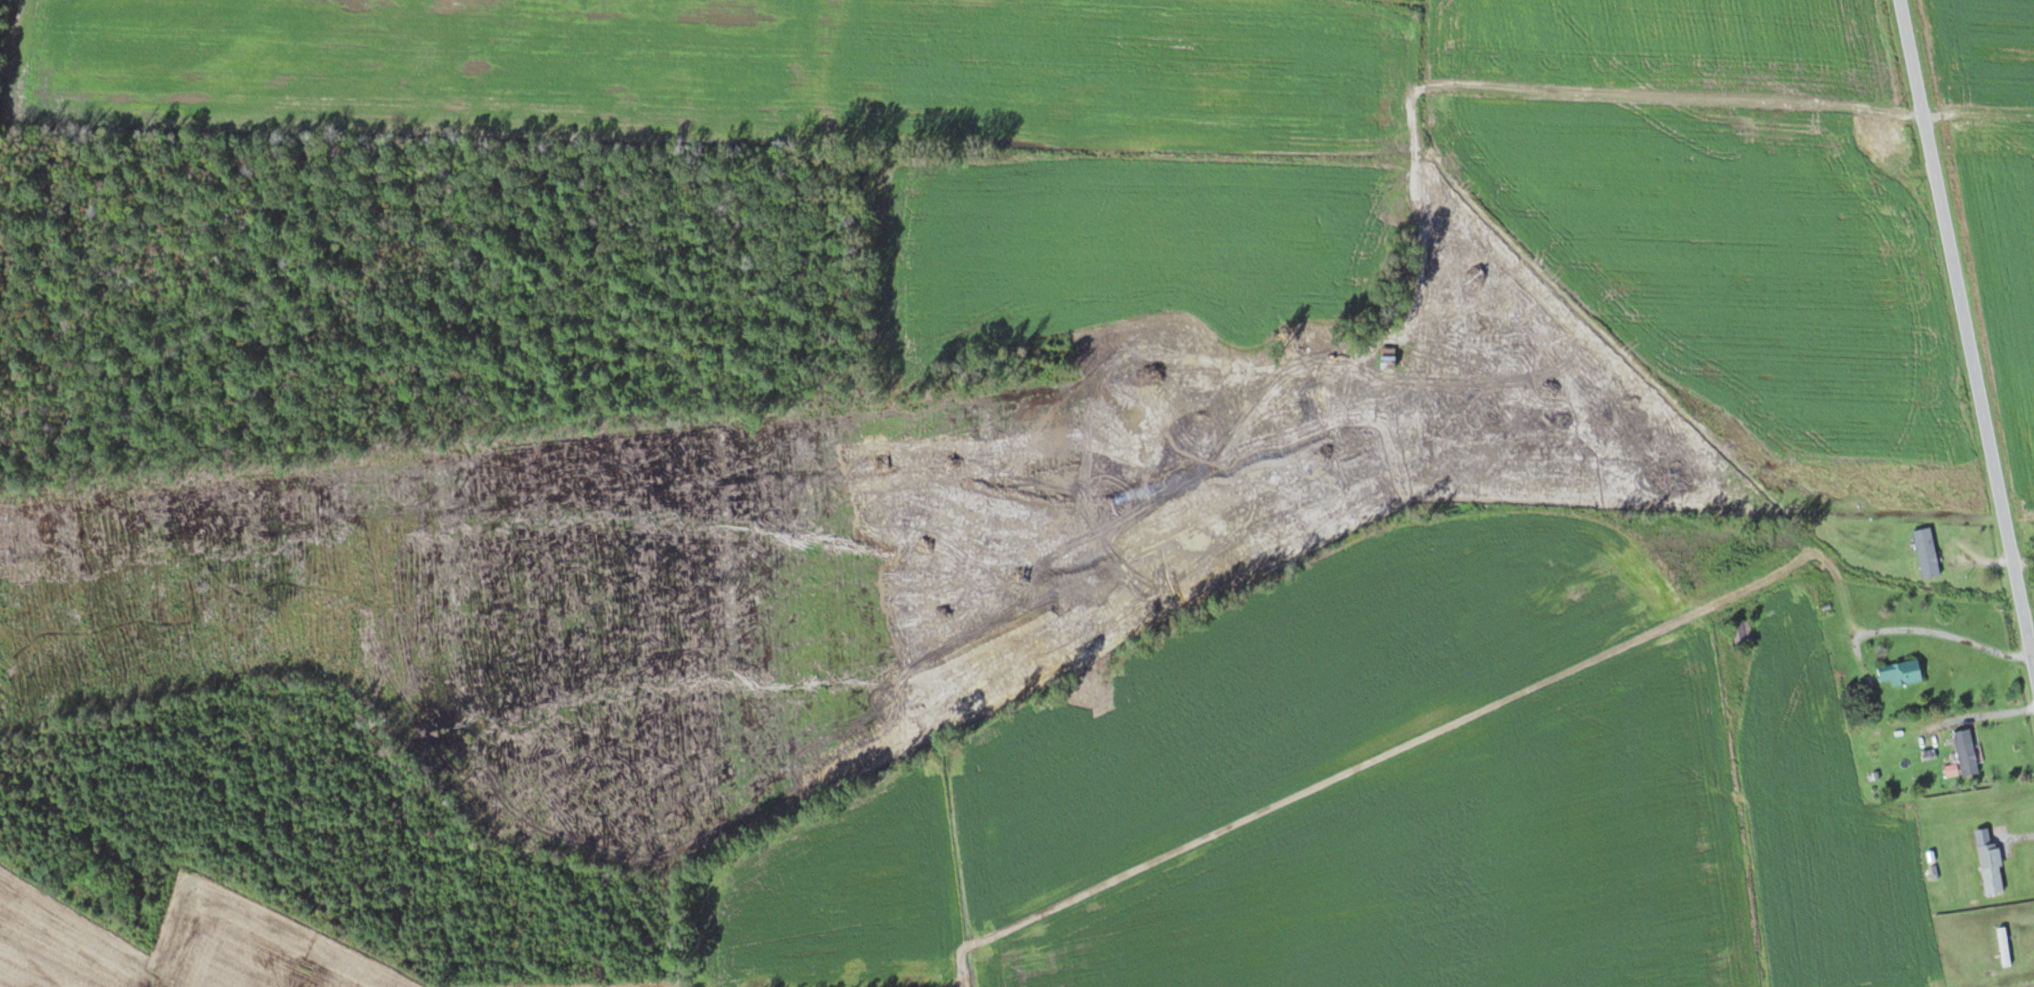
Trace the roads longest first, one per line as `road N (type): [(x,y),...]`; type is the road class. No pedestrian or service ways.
road 1 (secondary): [(2033,665),(1903,0)]

